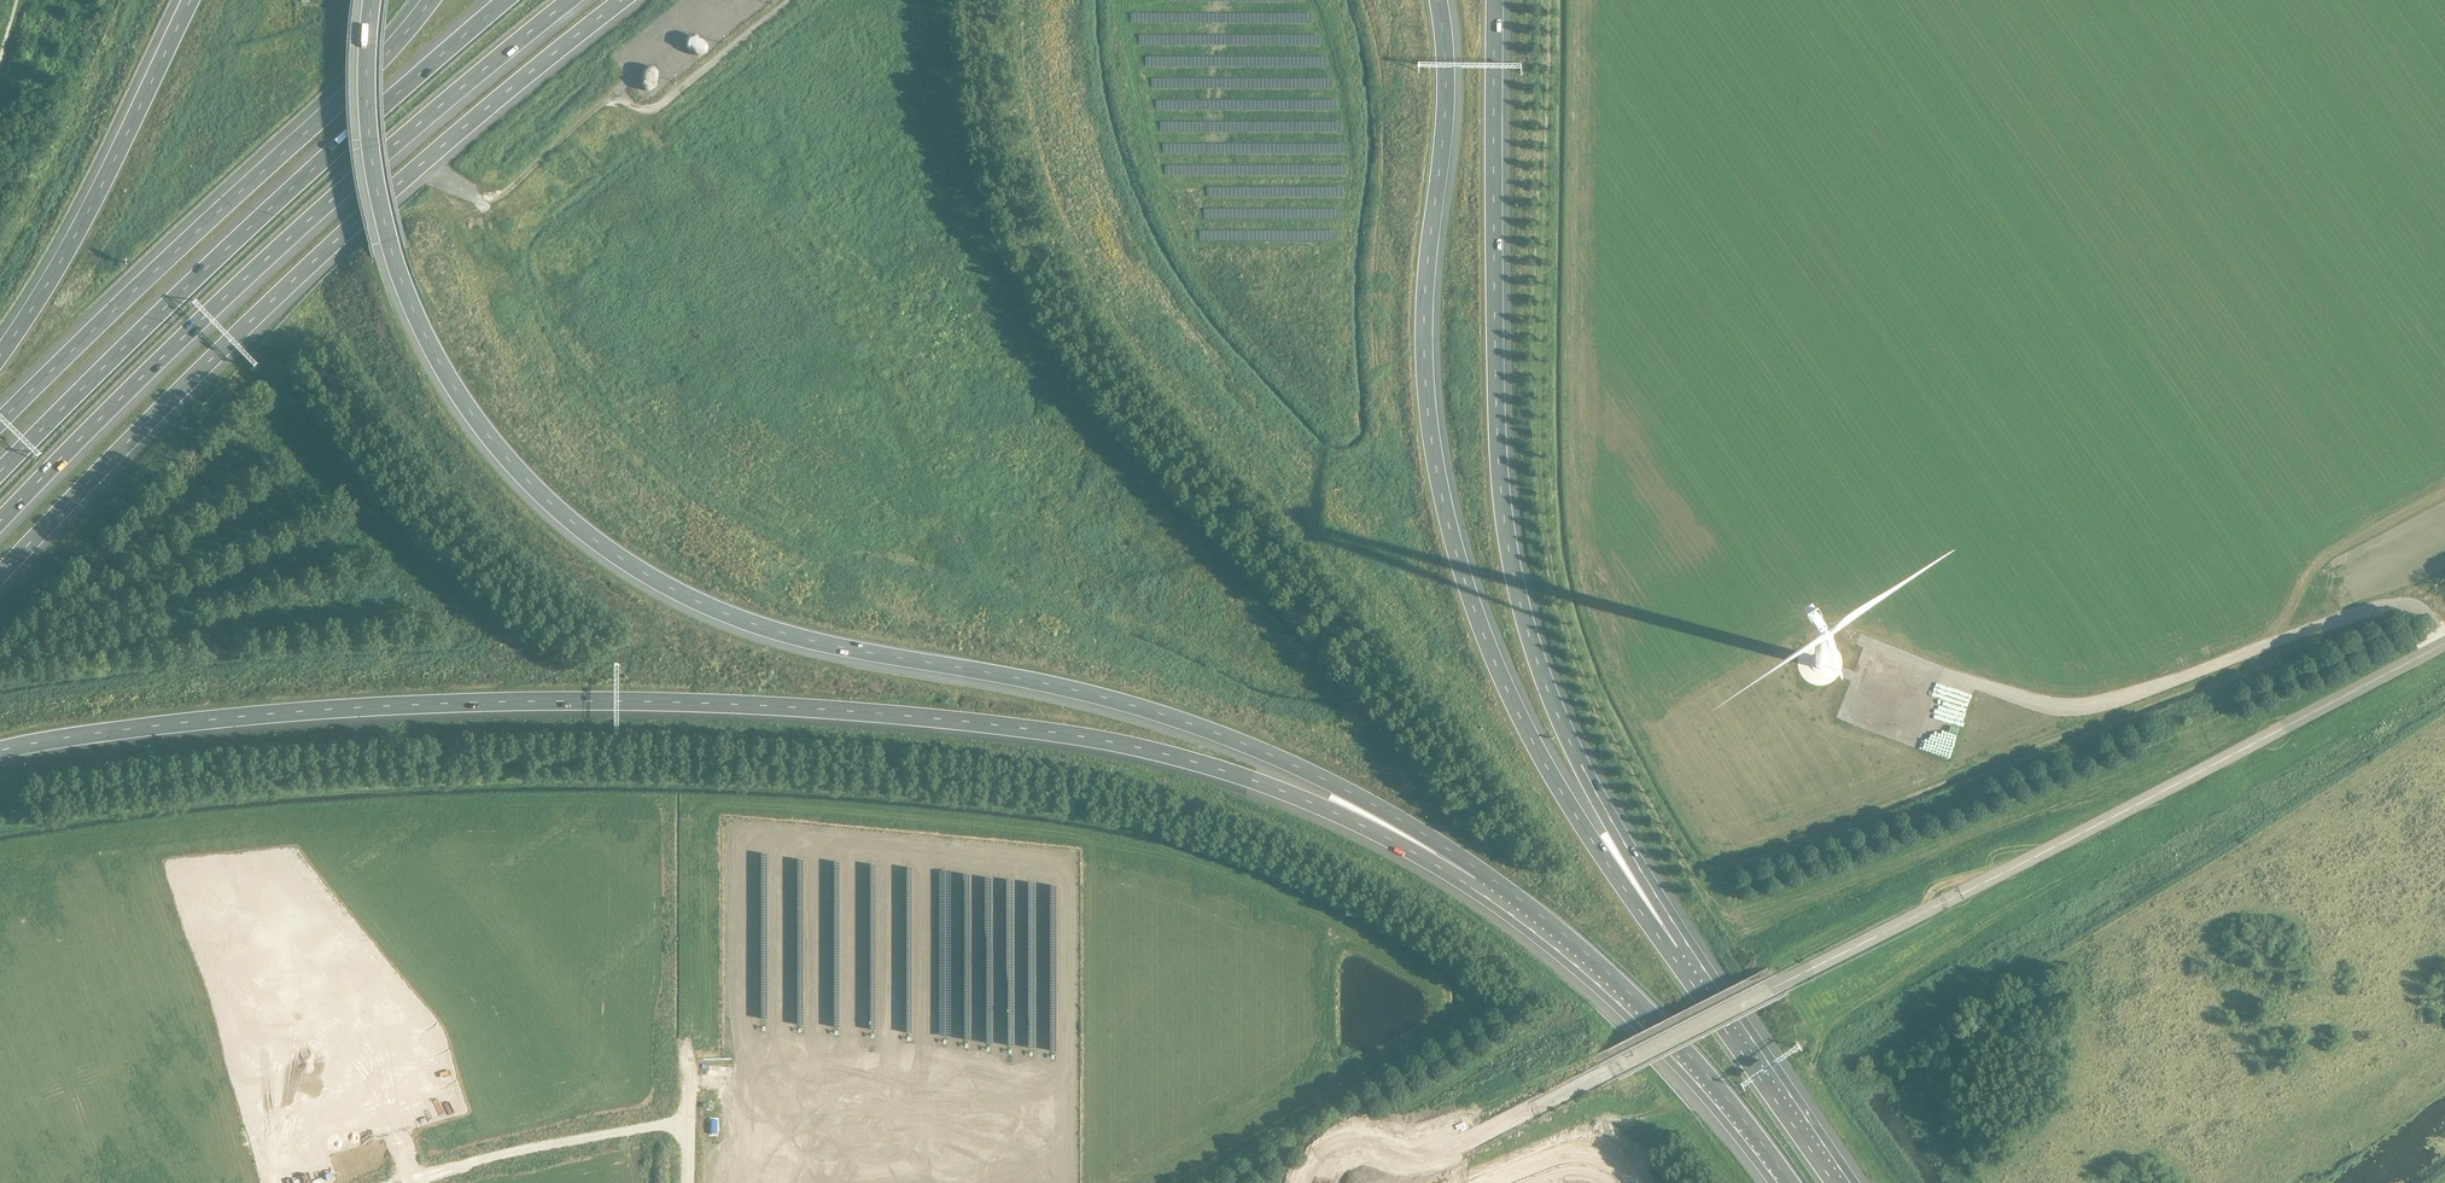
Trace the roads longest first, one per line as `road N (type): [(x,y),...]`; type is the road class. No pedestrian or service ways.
road 1 (motorway): [(370,0),(368,145),(409,301),(481,425),(584,533),(668,587),(744,621),(852,651),(1060,688),(1195,726),(1348,792),(1479,874)]
road 2 (motorway): [(0,751),(147,726),(352,713),(703,704),(833,710),(1049,732),(1169,755),(1479,874)]
road 3 (unclassified): [(1471,1140),(2444,643)]
road 4 (motorway): [(1685,960),(1616,876),(1553,778),(1494,659),(1458,560),(1423,356),(1446,85),(1439,0)]
road 5 (motorway): [(1685,960),(1561,722),(1532,649),(1511,558),(1497,452),(1495,0)]
road 6 (motorway): [(0,576),(420,161),(622,0)]
road 7 (motorway): [(0,523),(341,188),(578,0)]
road 8 (motorway): [(505,0),(269,209),(0,472)]
road 9 (motorway): [(431,0),(322,117),(0,422)]
road 10 (motorway): [(1479,874),(1631,1000),(1785,1182)]
road 11 (motorway): [(189,0),(49,279),(0,353)]
road 12 (unclassified): [(397,1182),(562,1140),(689,1119)]
road 13 (motorway): [(1841,1182),(1685,960)]
road 14 (unclassified): [(1471,1140),(1426,1159),(1344,1149),(1316,1182)]
road 15 (unclassified): [(1491,1182),(1583,1154),(1618,1165),(1633,1182)]

